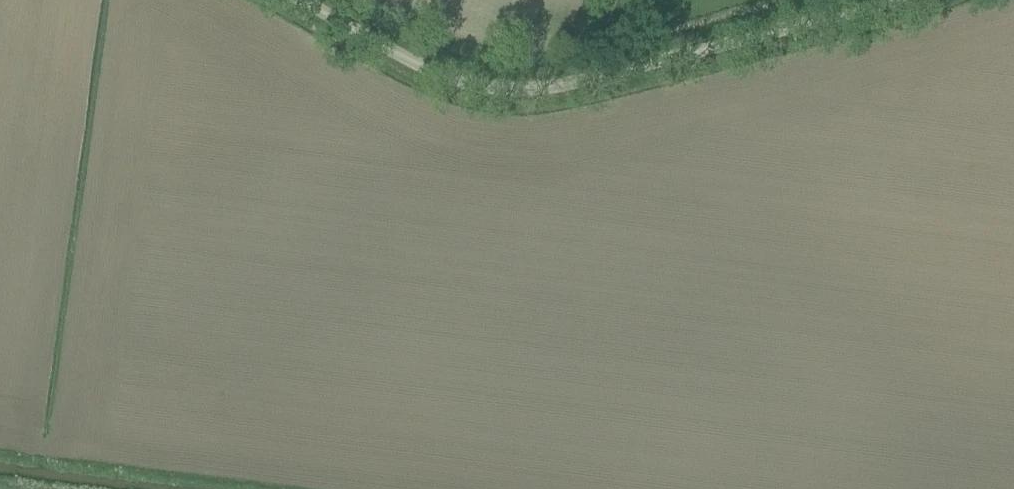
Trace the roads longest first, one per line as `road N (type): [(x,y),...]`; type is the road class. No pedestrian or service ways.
road 1 (unclassified): [(280,0),(466,103),(516,108),(572,103),(830,44),(950,0)]

